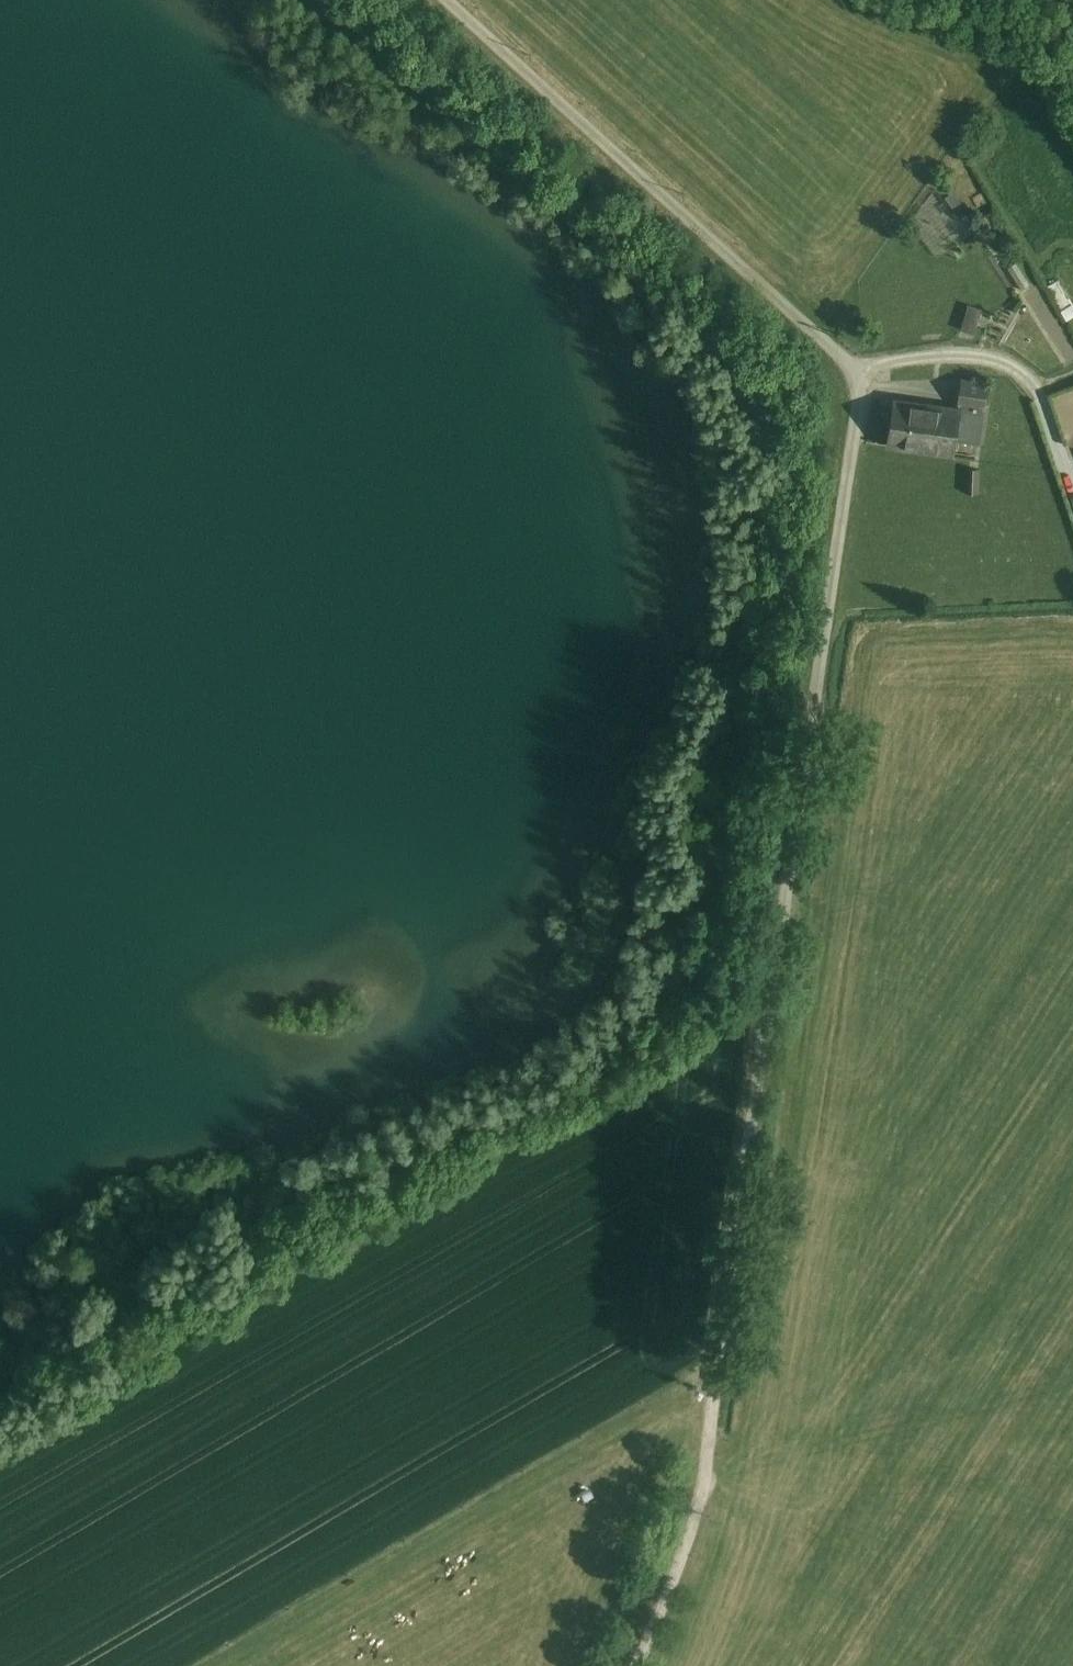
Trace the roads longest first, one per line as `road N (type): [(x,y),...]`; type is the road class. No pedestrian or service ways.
road 1 (residential): [(447,0),(858,378),(703,1505),(639,1665)]

